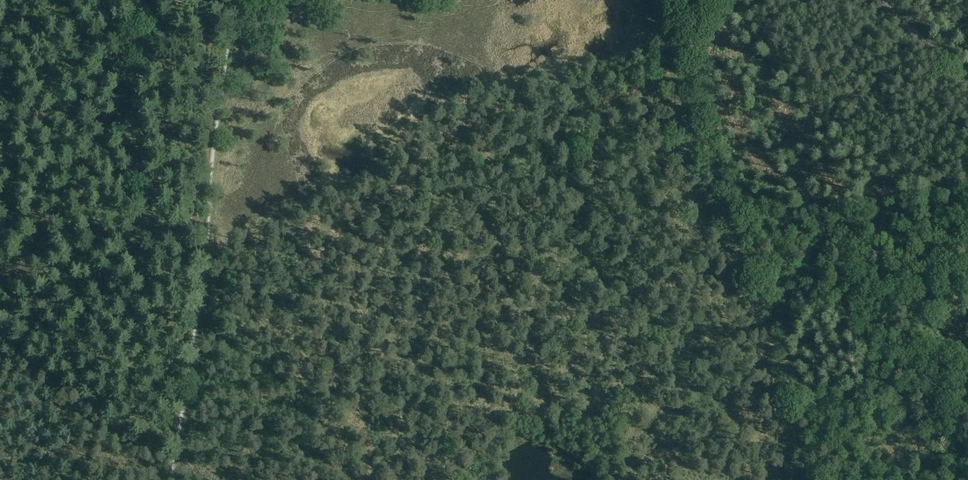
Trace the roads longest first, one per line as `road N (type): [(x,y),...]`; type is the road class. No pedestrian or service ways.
road 1 (track): [(371,479),(241,291),(206,266),(142,186),(130,125),(137,0)]
road 2 (track): [(176,449),(0,329)]

